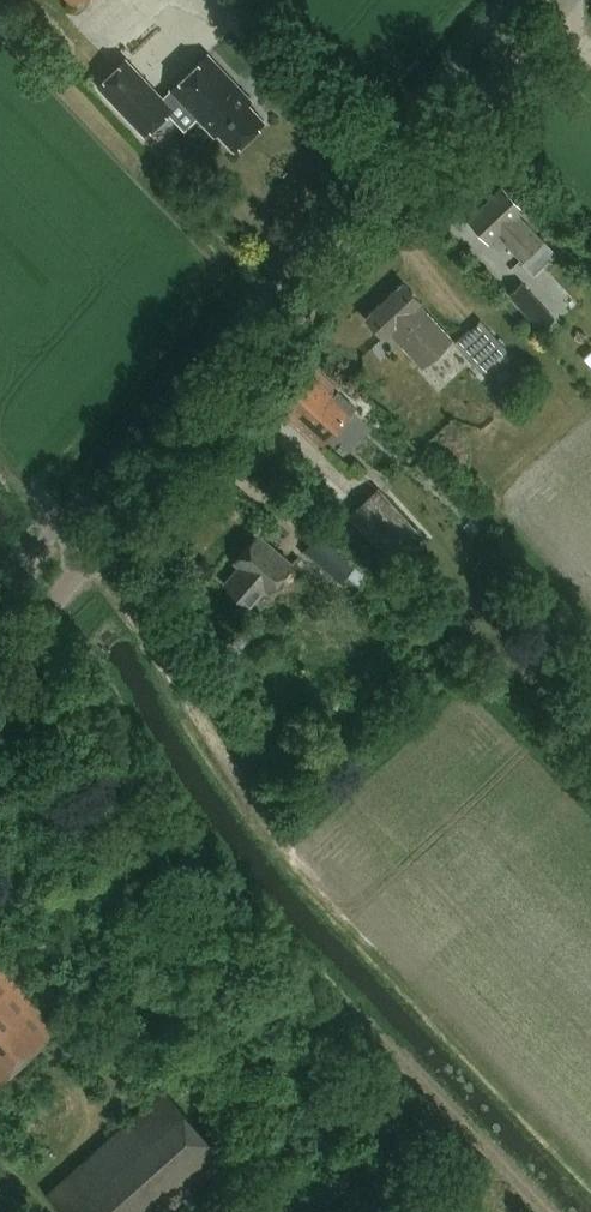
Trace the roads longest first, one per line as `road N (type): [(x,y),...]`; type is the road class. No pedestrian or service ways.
road 1 (secondary): [(0,659),(563,0)]

